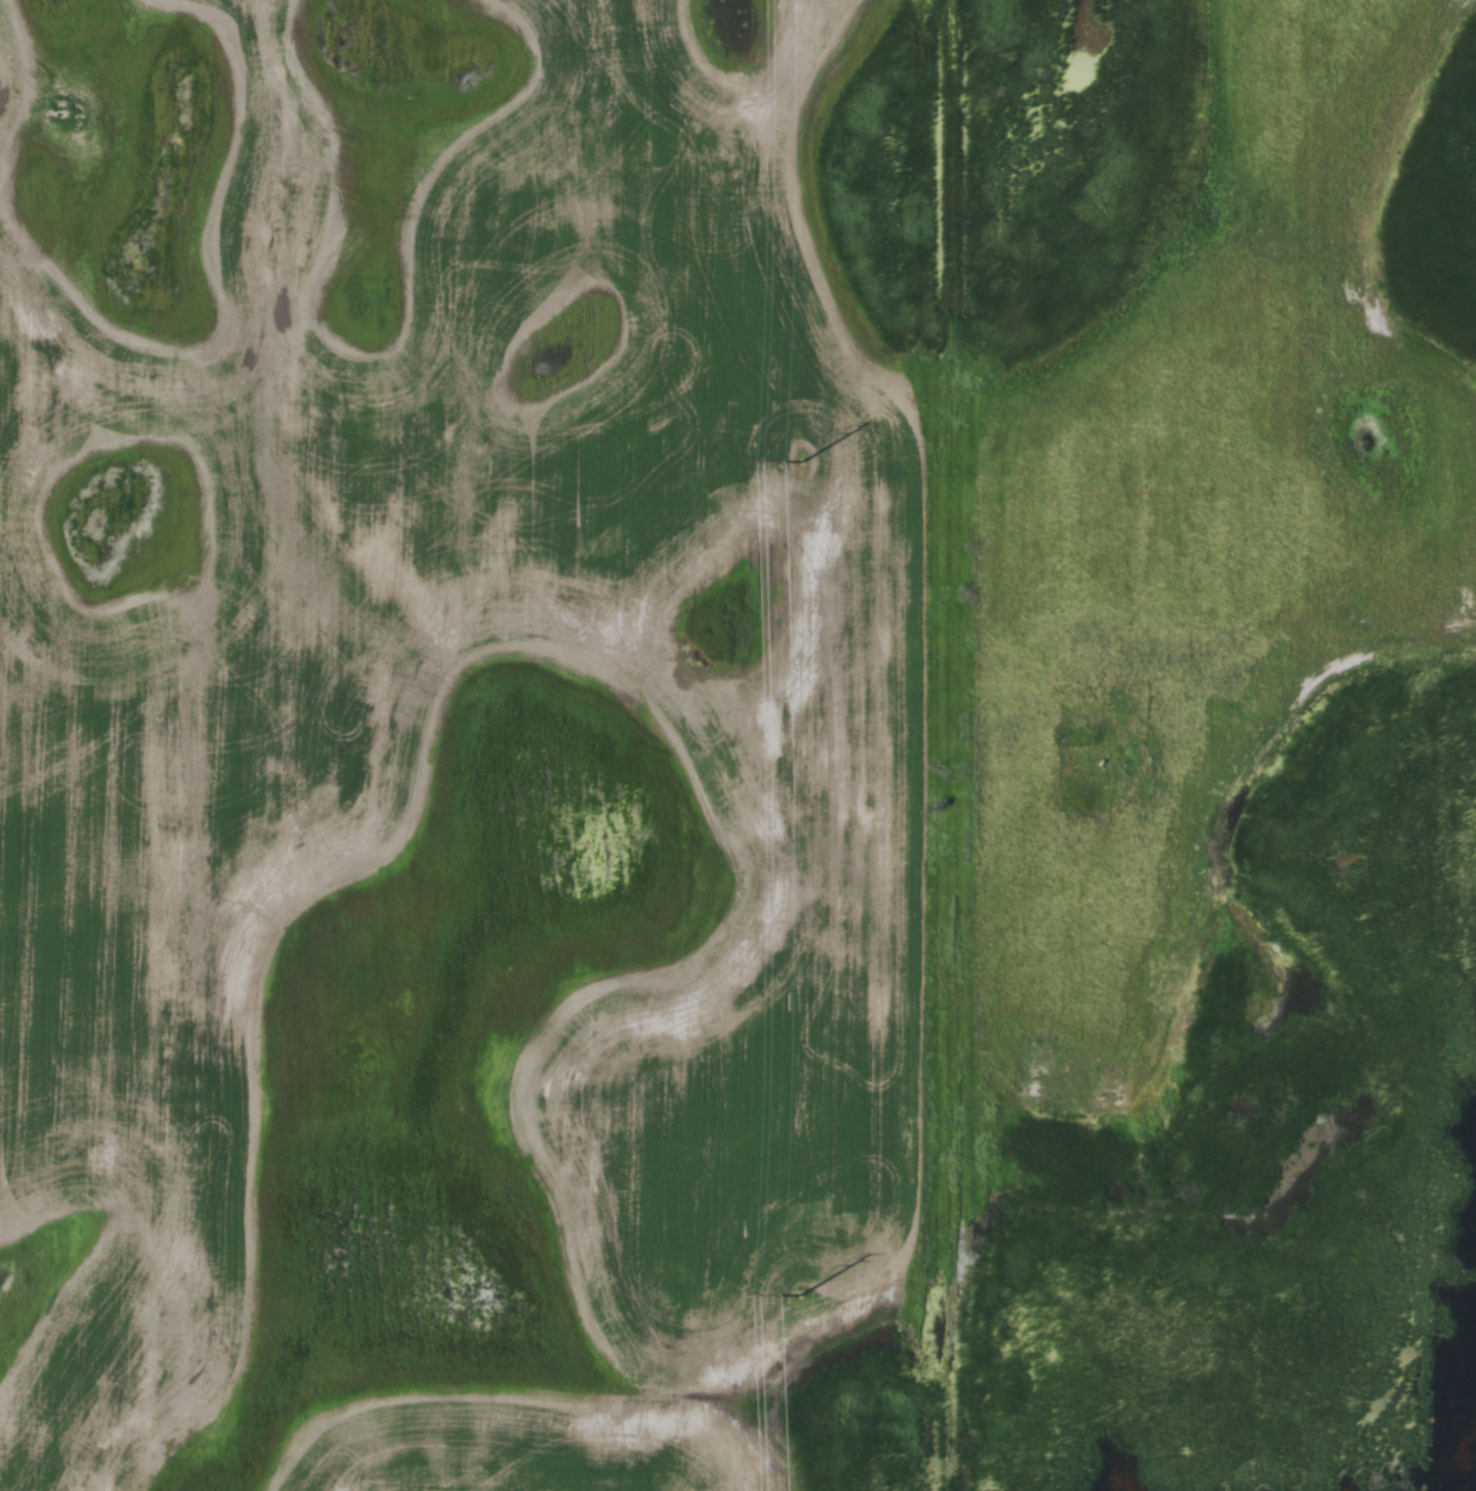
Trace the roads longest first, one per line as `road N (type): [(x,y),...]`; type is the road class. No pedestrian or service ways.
road 1 (track): [(949,1490),(958,0)]

